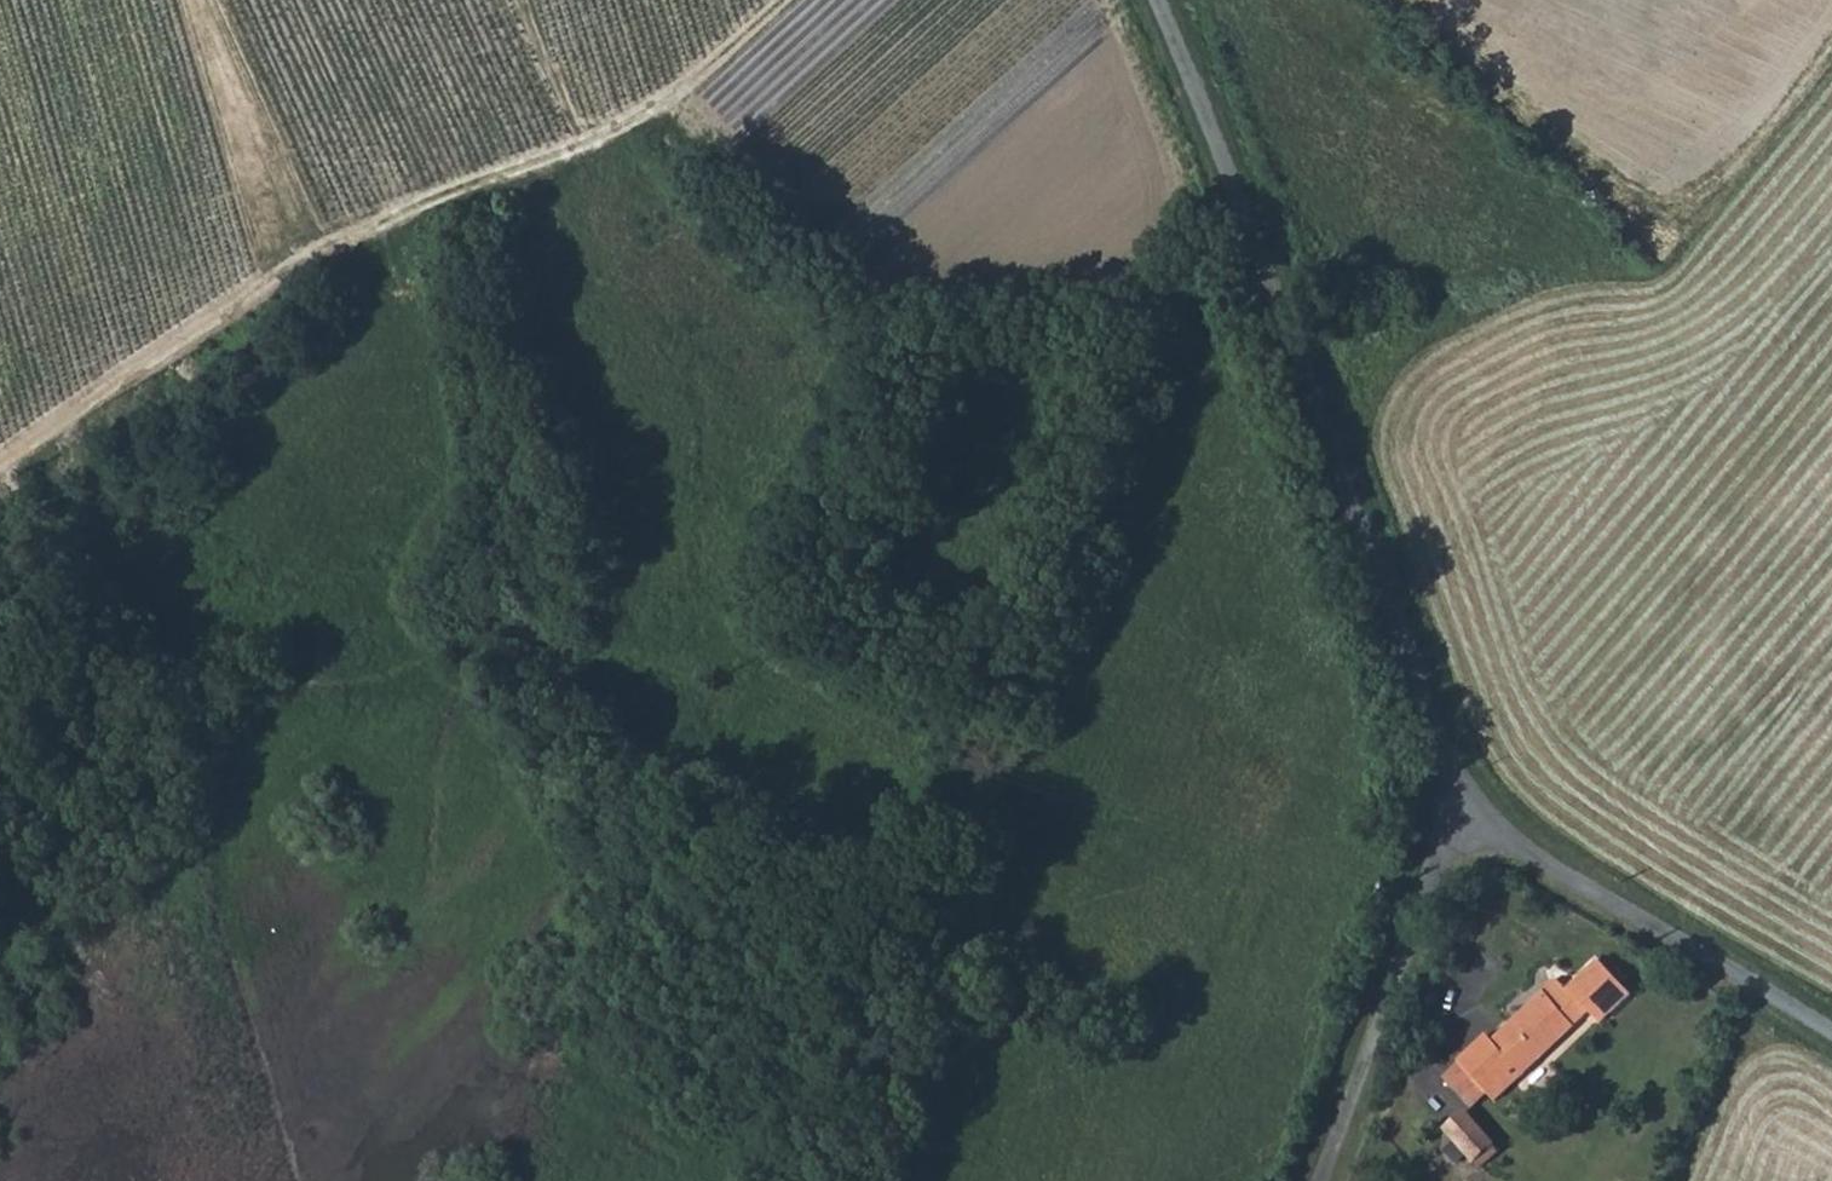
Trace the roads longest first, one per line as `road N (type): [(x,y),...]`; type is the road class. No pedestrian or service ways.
road 1 (track): [(0,439),(329,236),(697,81),(783,0)]

